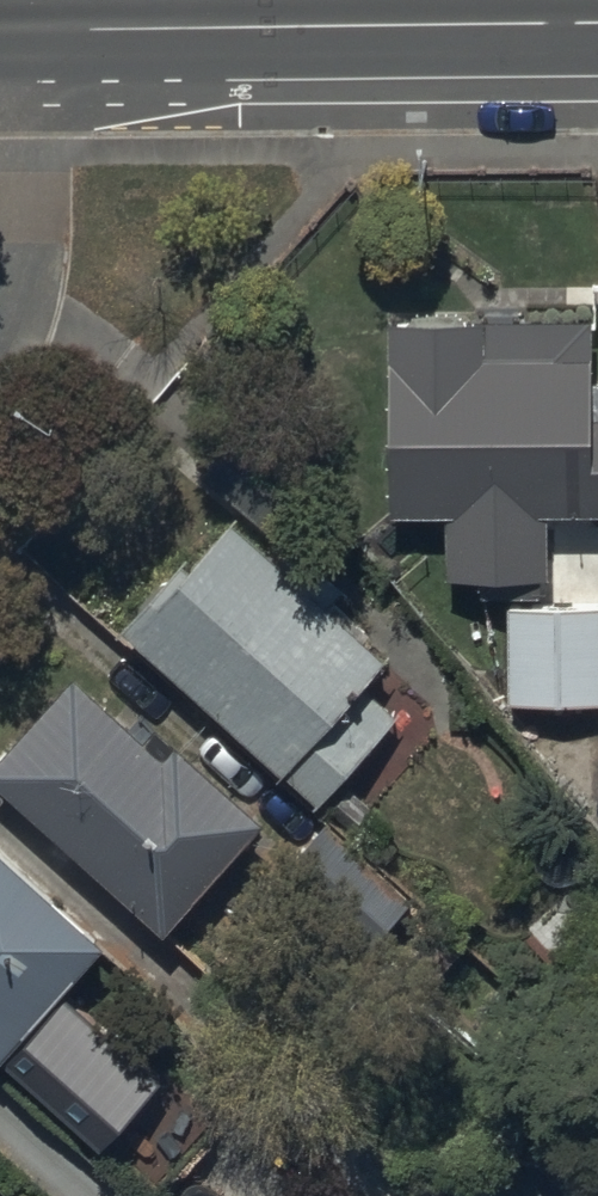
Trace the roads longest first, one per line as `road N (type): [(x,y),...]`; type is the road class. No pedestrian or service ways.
road 1 (secondary): [(597,25),(0,31)]

